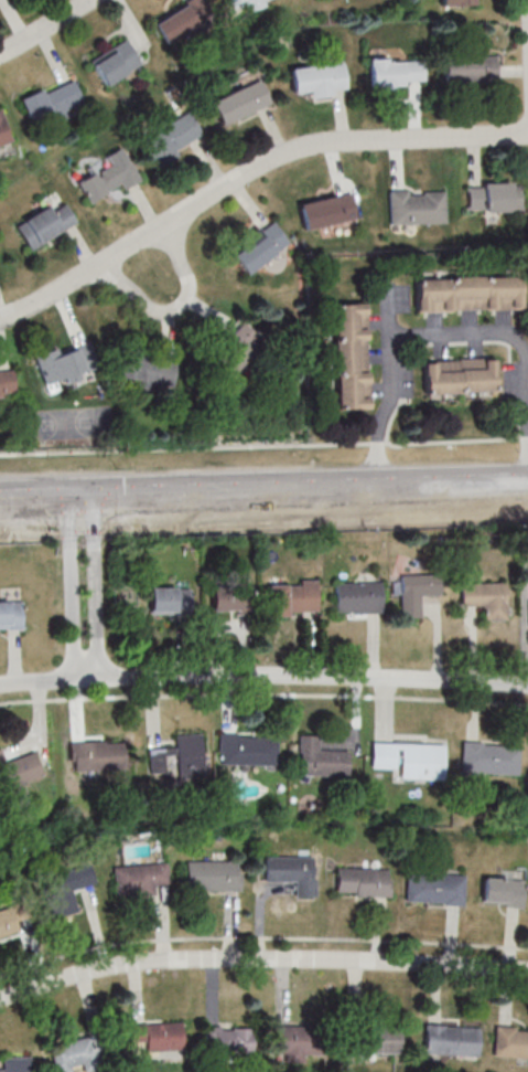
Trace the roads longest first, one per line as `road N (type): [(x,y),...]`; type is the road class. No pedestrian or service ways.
road 1 (residential): [(527,134),(290,149),(0,319)]
road 2 (residential): [(527,970),(168,957),(0,1001)]
road 3 (tertiary): [(527,484),(0,501)]
road 4 (residential): [(527,687),(98,677)]
road 5 (residential): [(101,264),(155,311),(180,305),(190,279),(168,223)]
road 6 (residential): [(82,498),(71,530),(73,679)]
road 7 (residential): [(98,677),(94,531),(82,498)]

